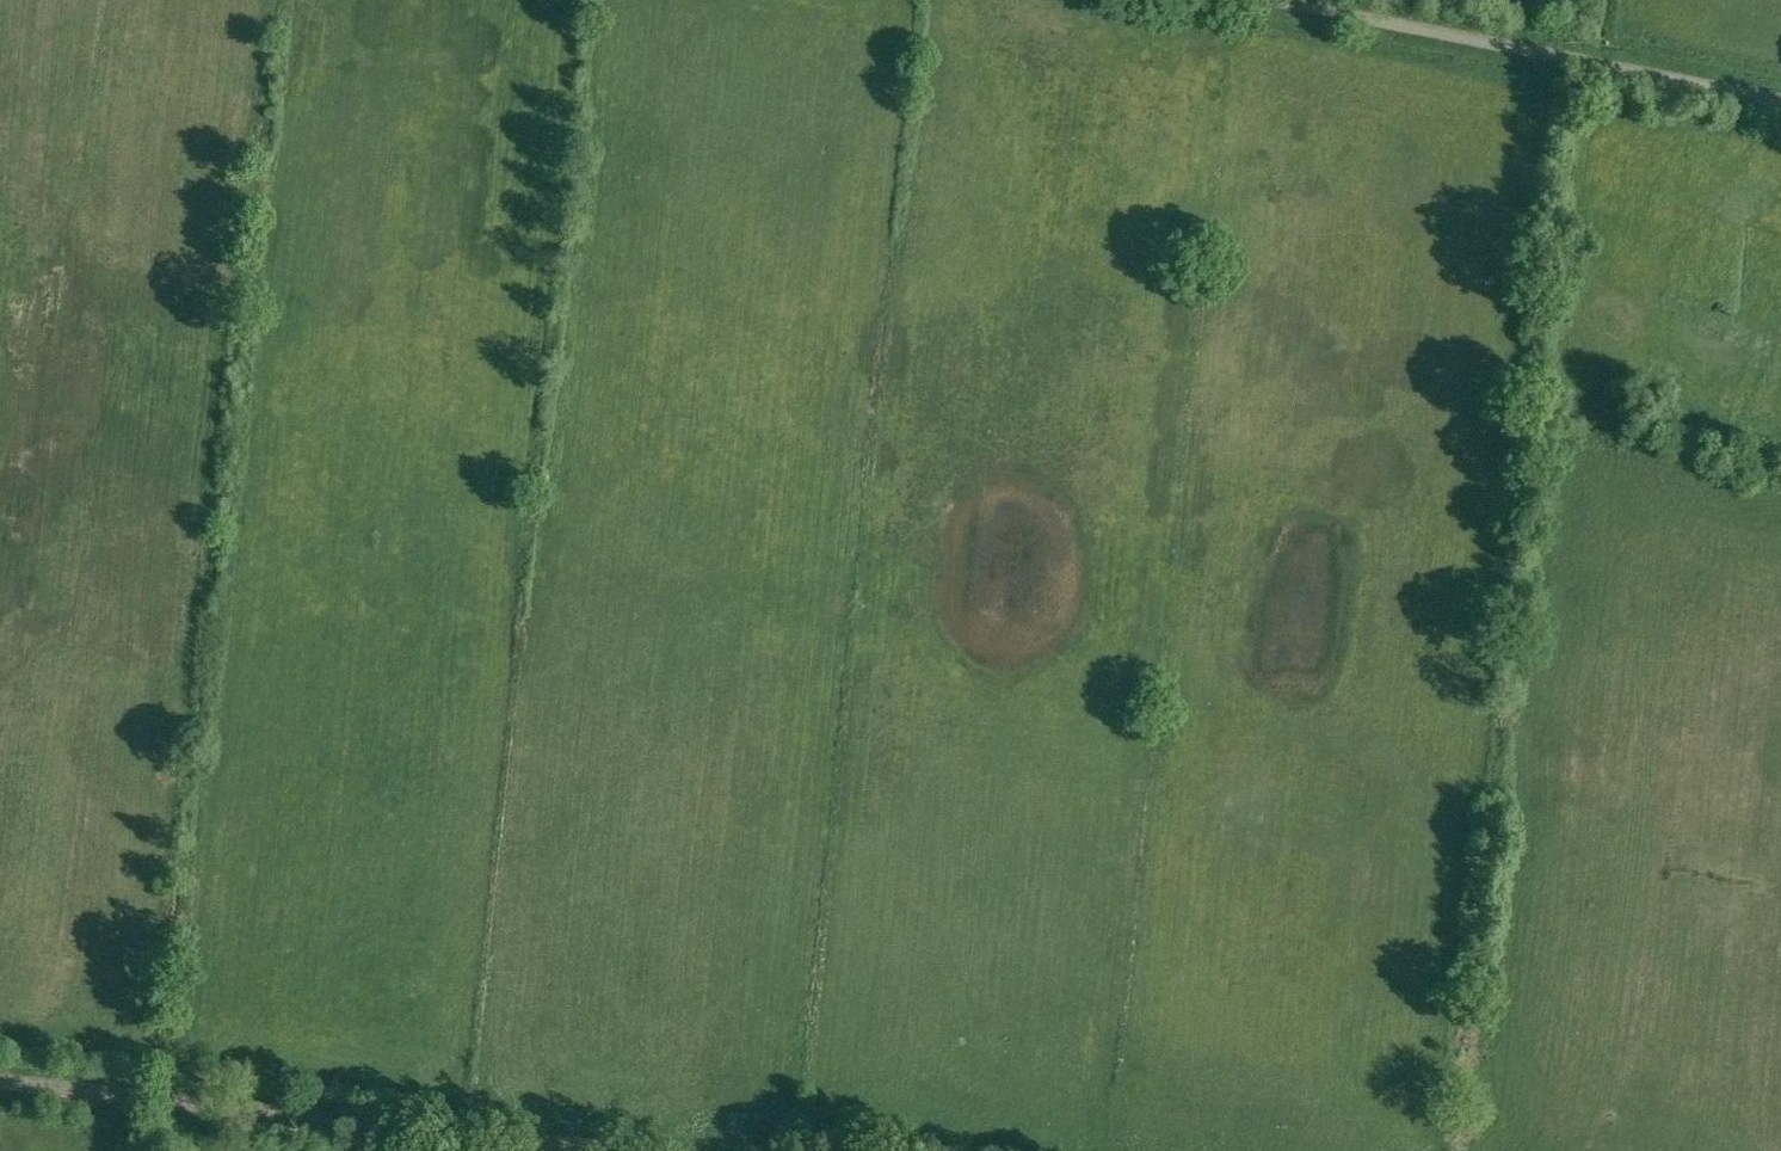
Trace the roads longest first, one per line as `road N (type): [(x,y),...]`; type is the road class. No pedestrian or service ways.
road 1 (track): [(618,1150),(0,1069)]
road 2 (track): [(1780,103),(1256,0)]

